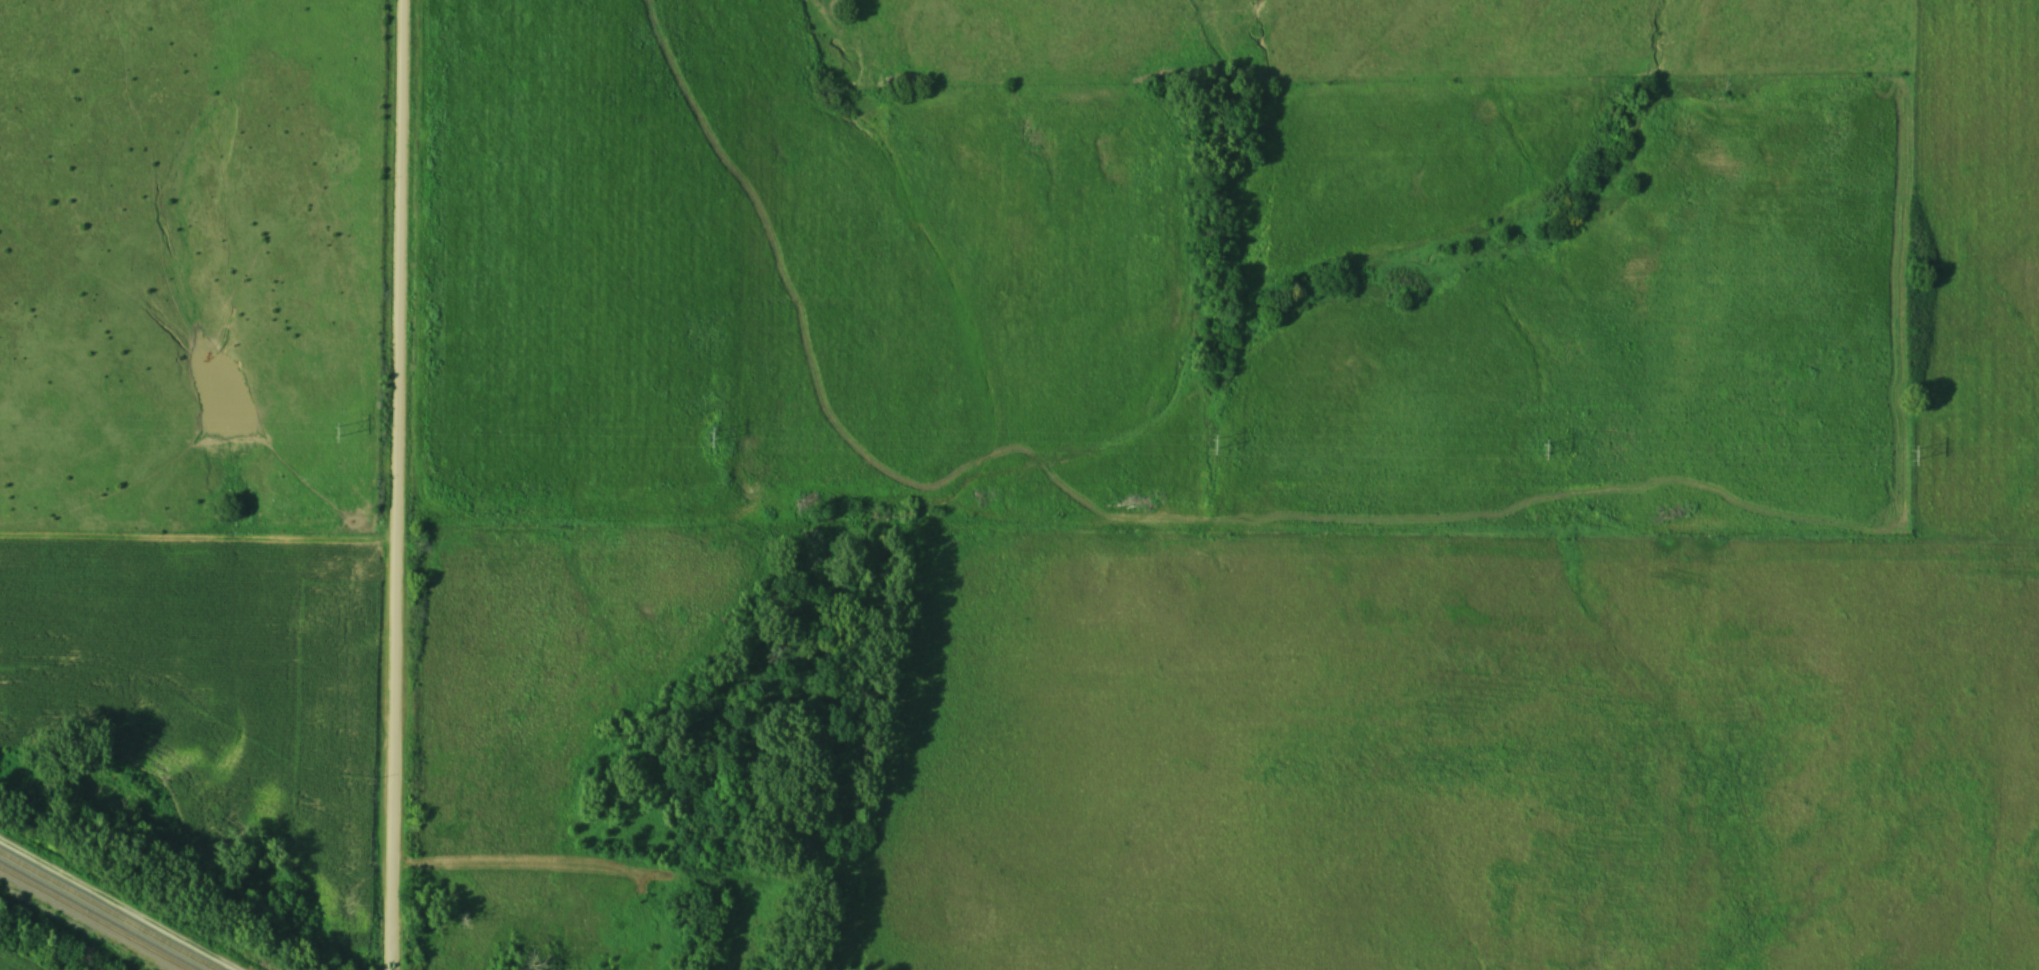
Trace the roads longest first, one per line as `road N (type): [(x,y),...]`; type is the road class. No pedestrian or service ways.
road 1 (residential): [(389,969),(399,0)]

